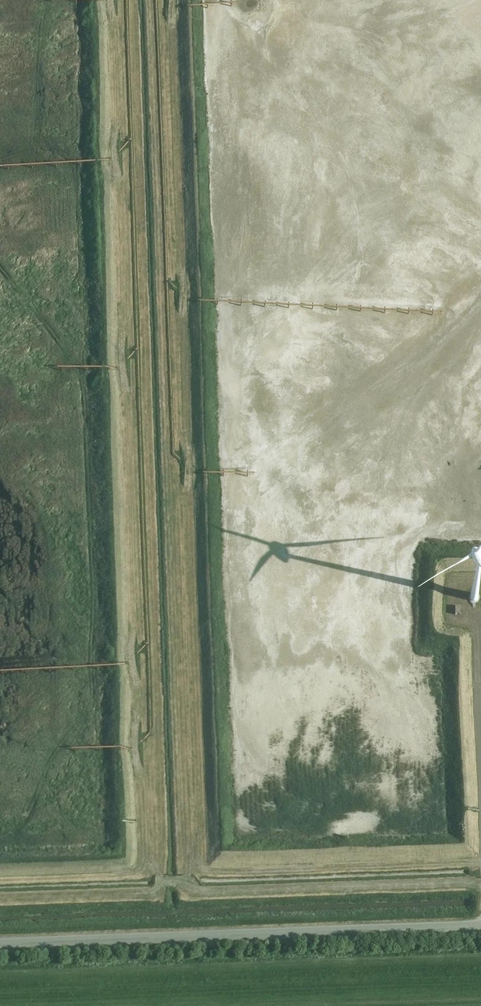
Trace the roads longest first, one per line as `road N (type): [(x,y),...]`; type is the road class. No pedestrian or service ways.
road 1 (unclassified): [(480,928),(0,945)]

